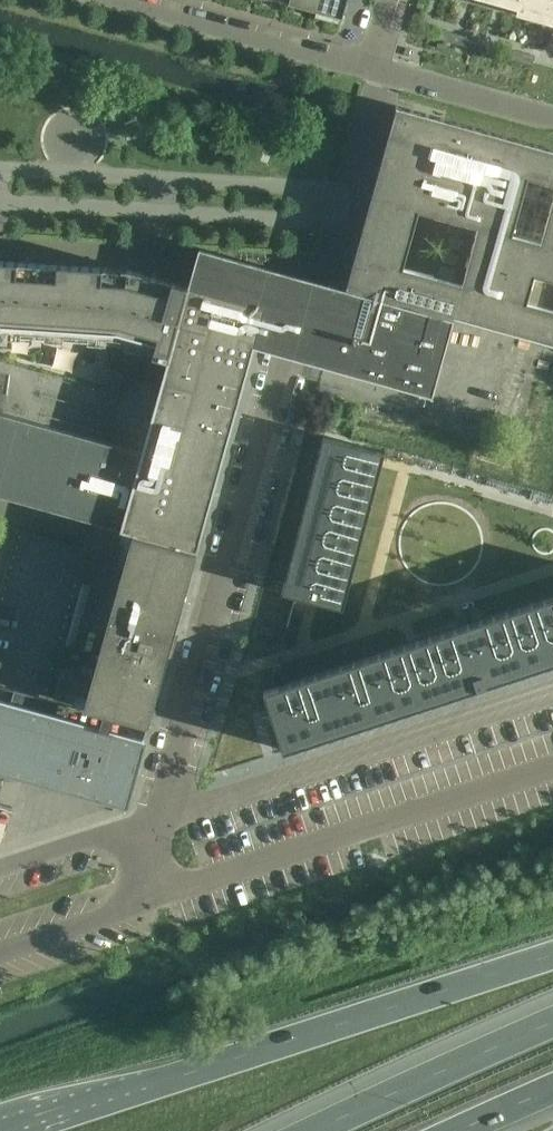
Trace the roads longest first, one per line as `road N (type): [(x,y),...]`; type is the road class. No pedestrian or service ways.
road 1 (residential): [(157,820),(377,71)]
road 2 (trunk): [(552,959),(19,1130)]
road 3 (residential): [(377,71),(122,0)]
road 4 (trunk): [(552,1026),(325,1130)]
road 5 (residential): [(0,950),(147,899),(157,820)]
road 6 (residential): [(377,71),(552,117)]
road 7 (residential): [(157,820),(0,870)]

